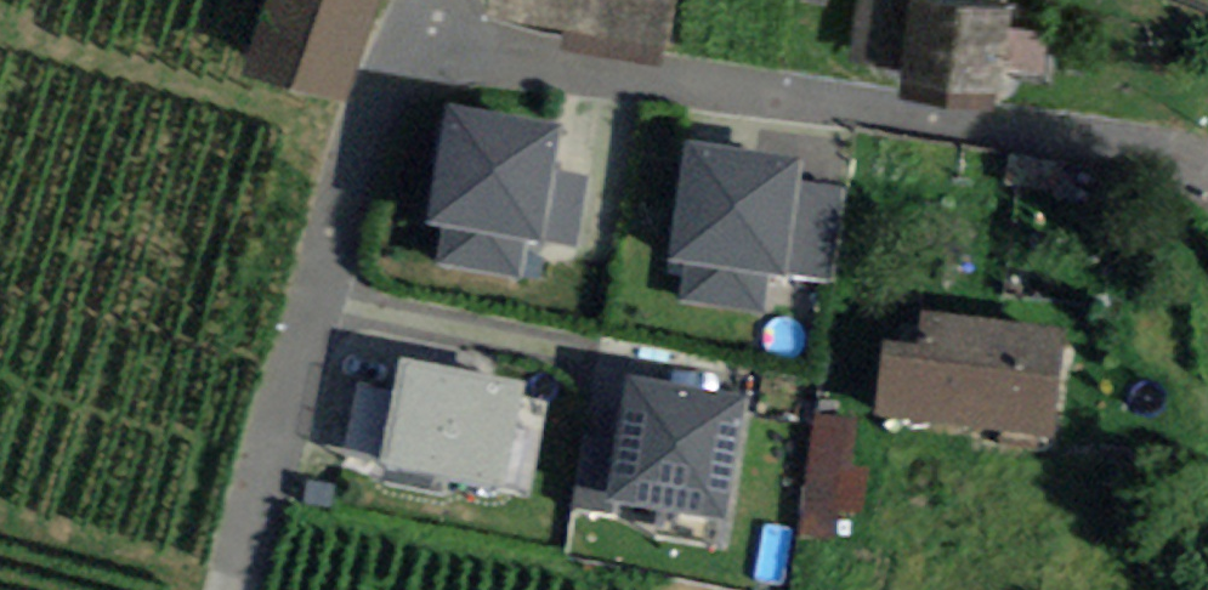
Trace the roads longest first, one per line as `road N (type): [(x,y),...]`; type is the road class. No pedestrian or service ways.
road 1 (residential): [(1207,166),(1160,149),(397,43)]
road 2 (residential): [(397,43),(236,589)]

